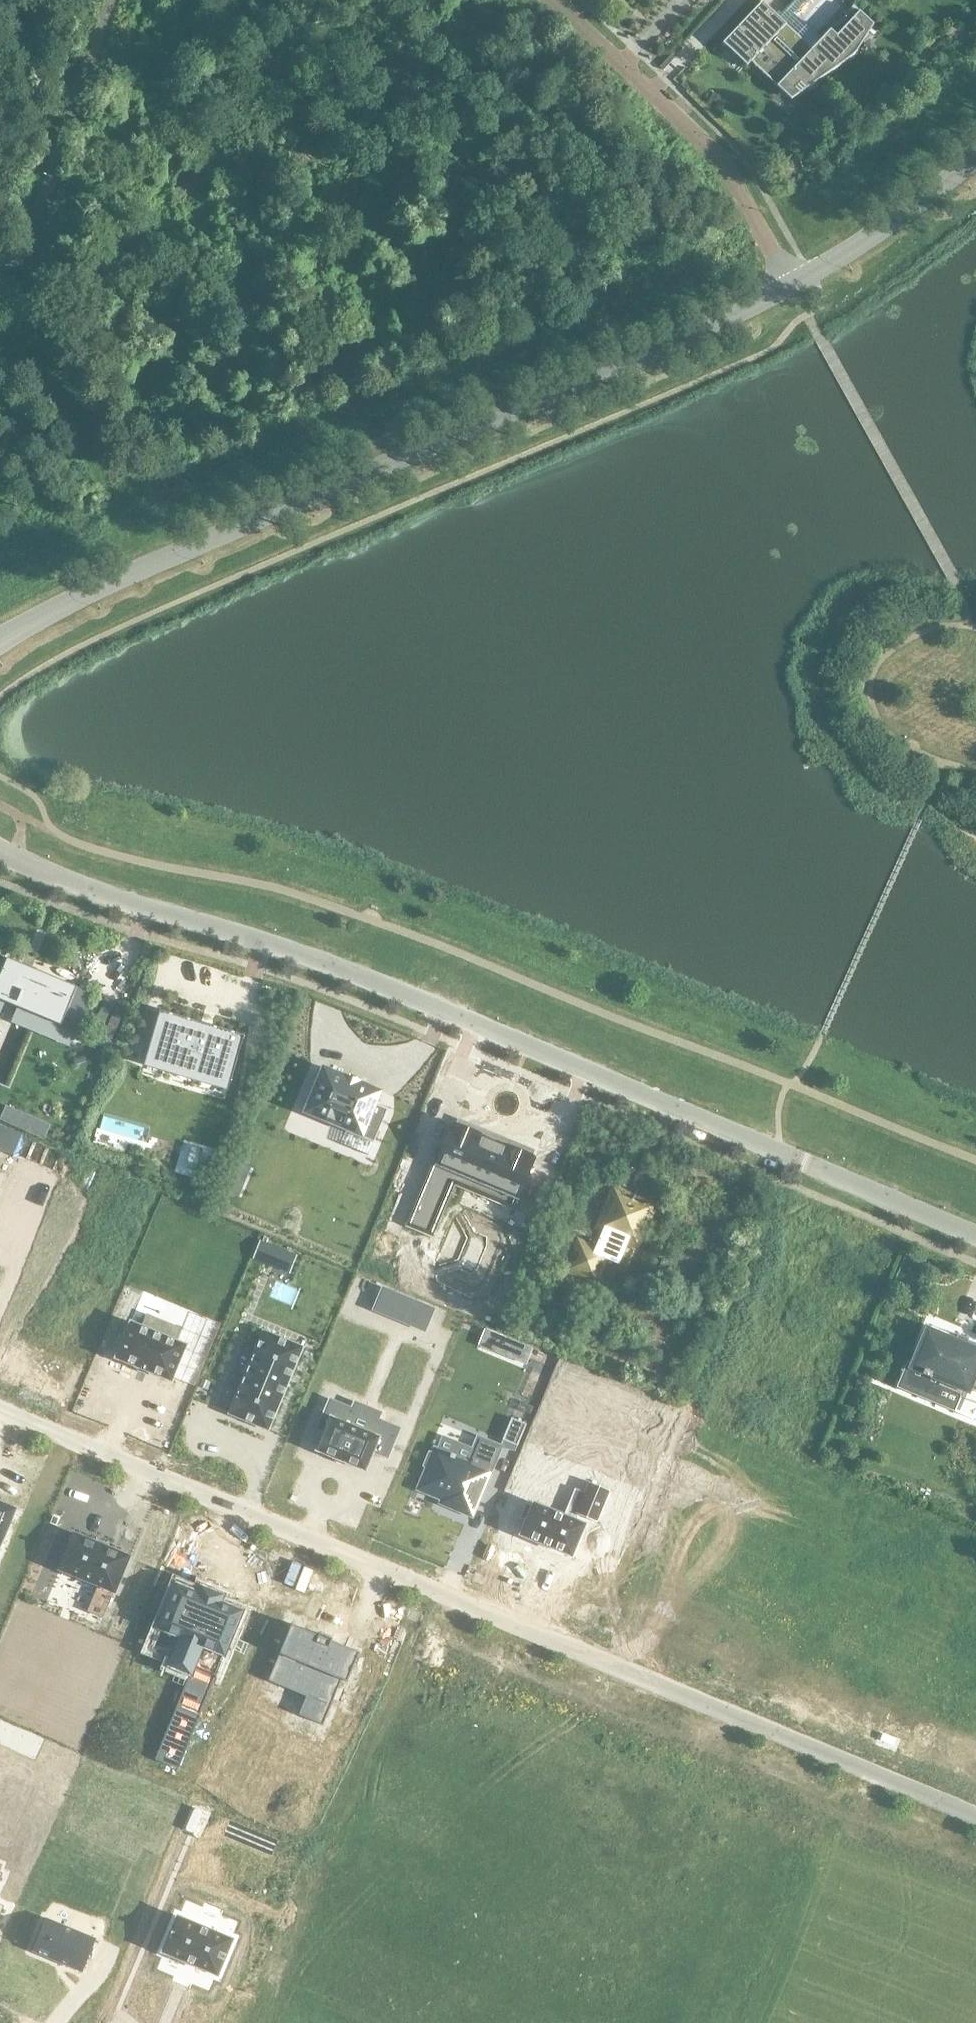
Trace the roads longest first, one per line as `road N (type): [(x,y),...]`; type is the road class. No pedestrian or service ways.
road 1 (residential): [(0,1411),(975,1816)]
road 2 (residential): [(975,1237),(418,998),(0,853)]
road 3 (tertiary): [(0,642),(140,569),(625,362),(791,282)]
road 4 (residential): [(551,0),(720,159),(791,282)]
road 5 (tertiary): [(791,282),(975,157)]

